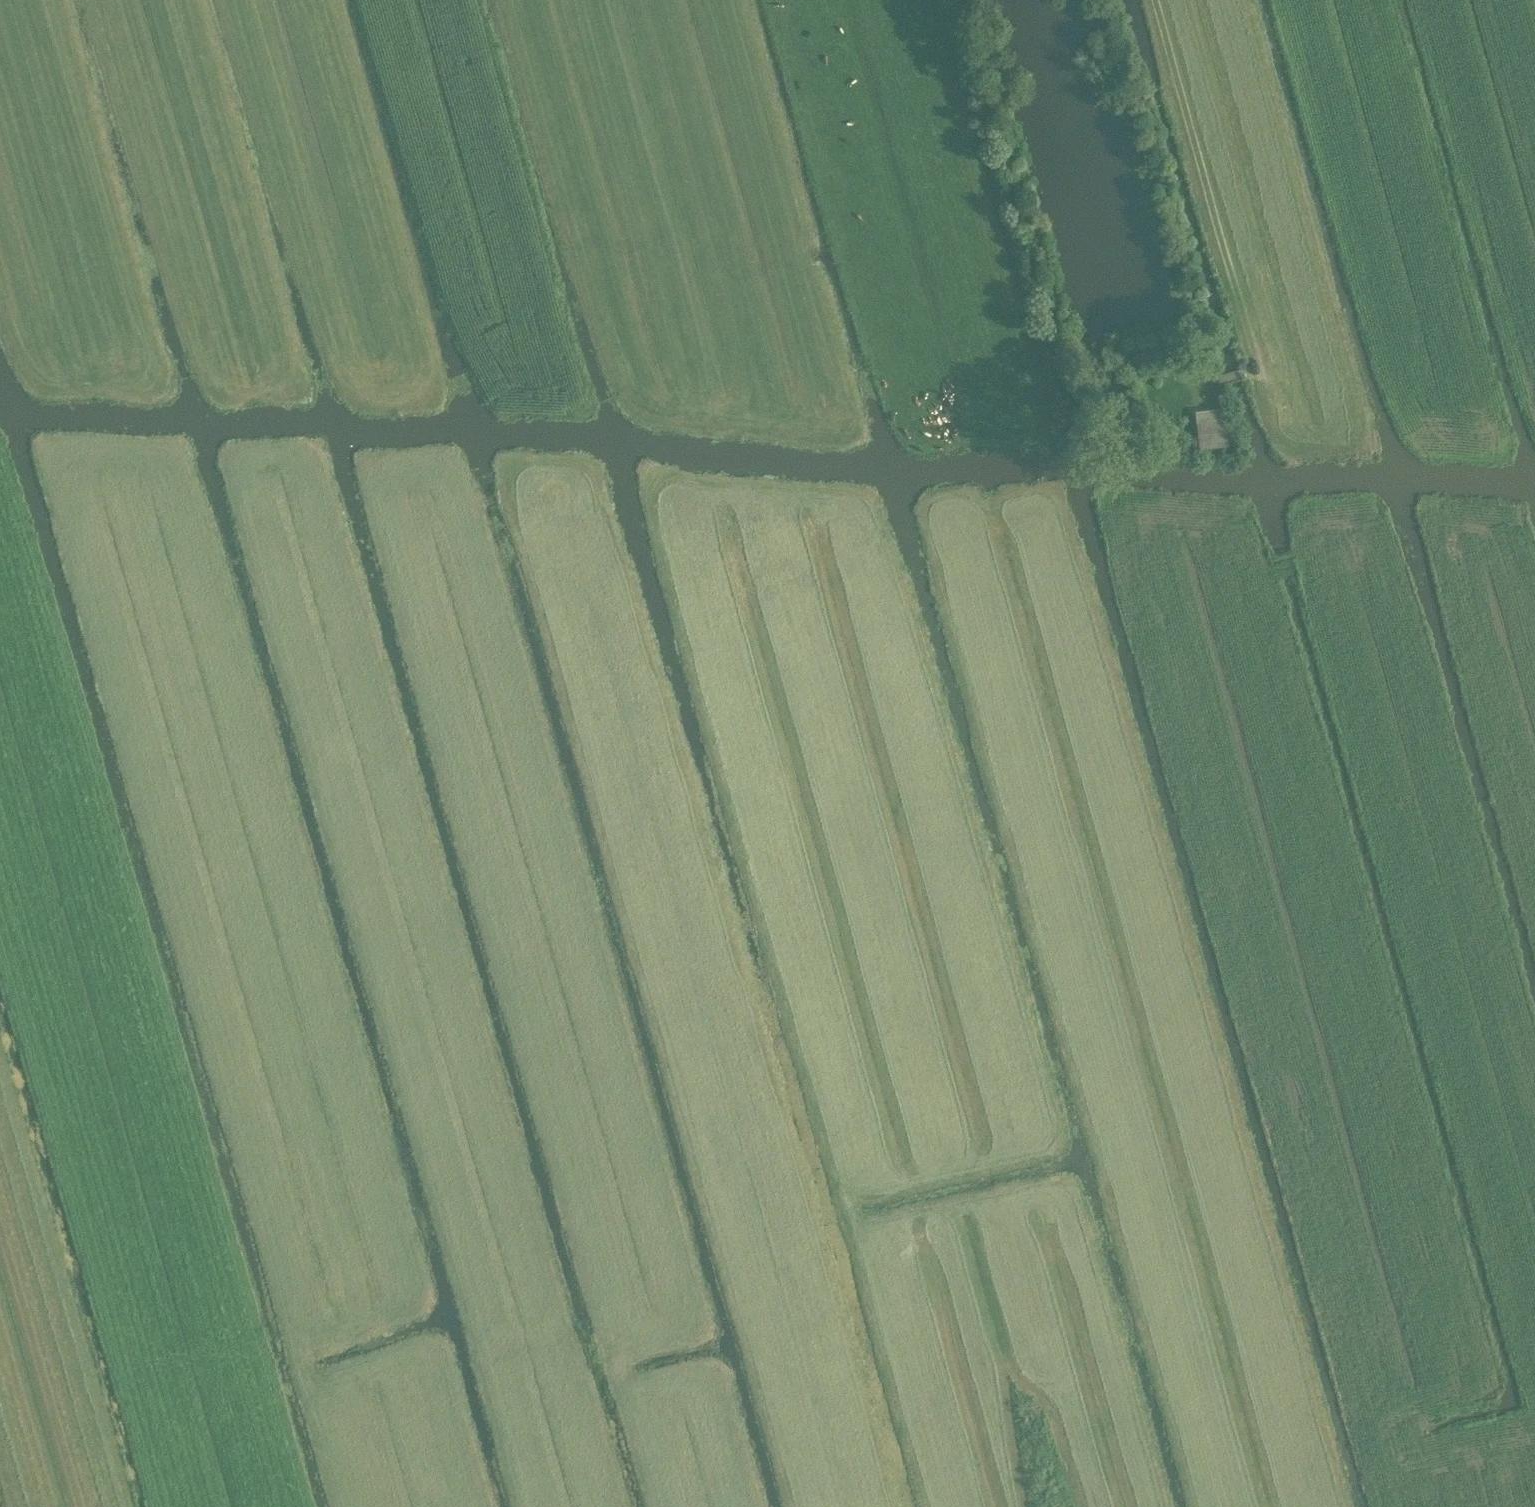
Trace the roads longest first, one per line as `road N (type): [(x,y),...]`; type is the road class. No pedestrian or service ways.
road 1 (track): [(1159,0),(1269,391)]

